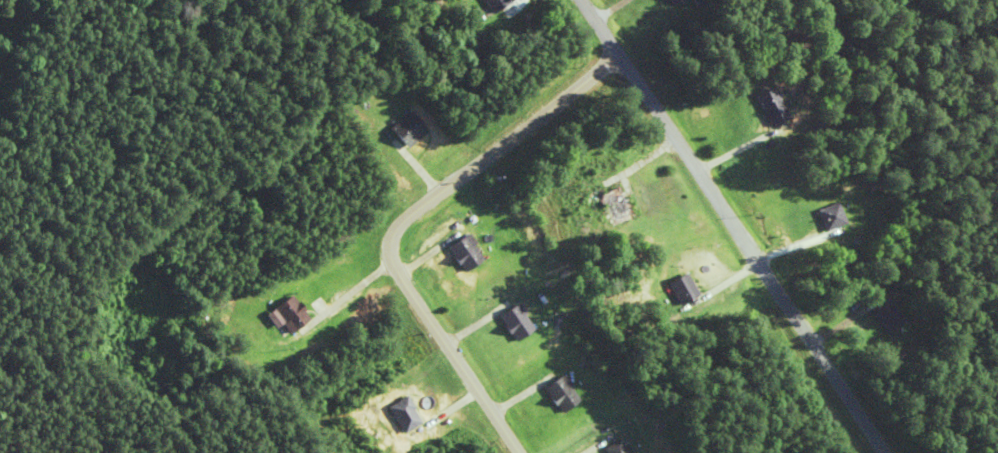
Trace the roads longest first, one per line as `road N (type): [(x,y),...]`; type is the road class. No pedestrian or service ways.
road 1 (residential): [(887,452),(593,0)]

